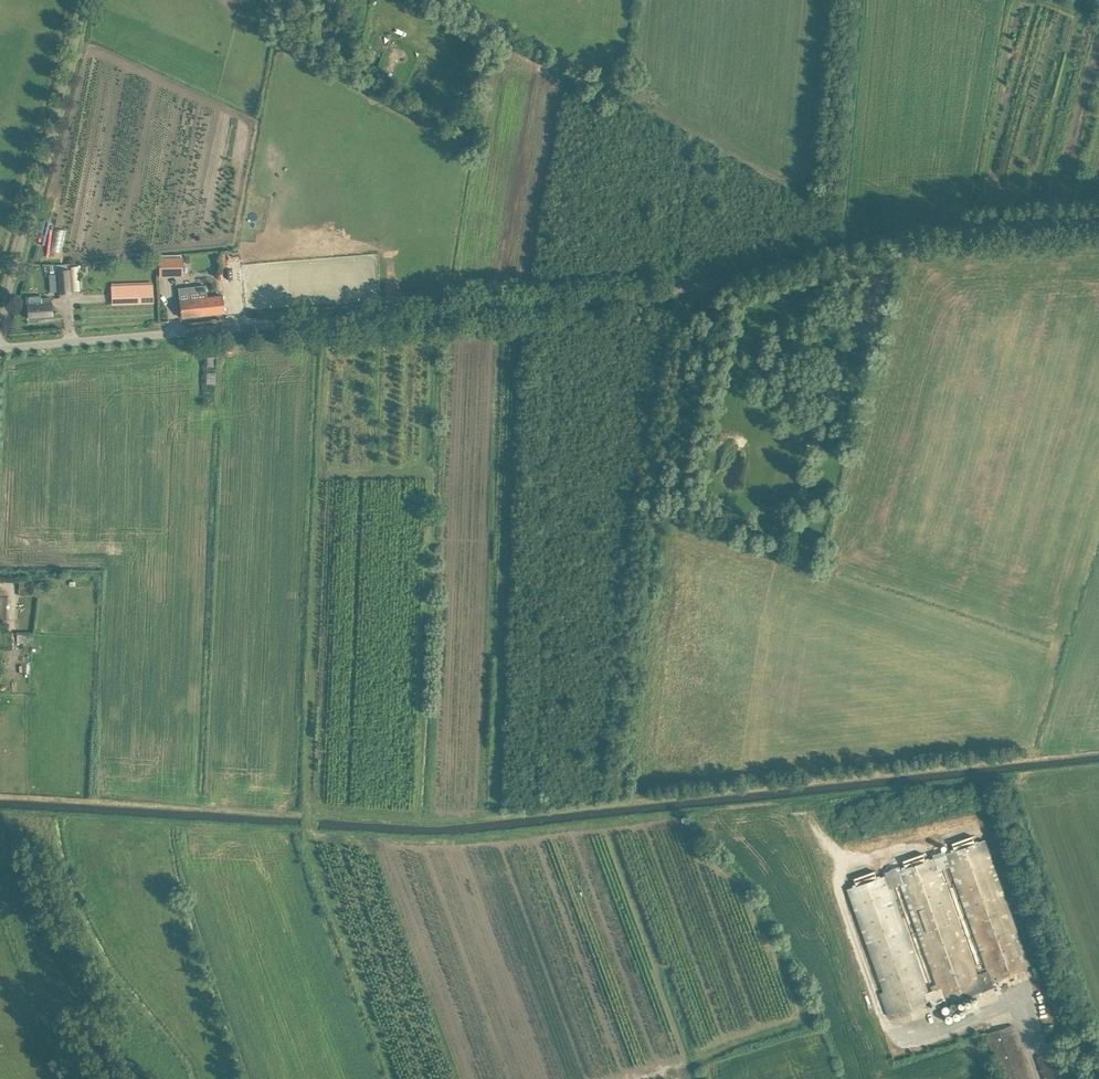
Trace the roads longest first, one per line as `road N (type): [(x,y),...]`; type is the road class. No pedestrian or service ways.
road 1 (unclassified): [(0,347),(644,296),(864,239),(1098,219)]
road 2 (unclassified): [(0,325),(82,0)]

